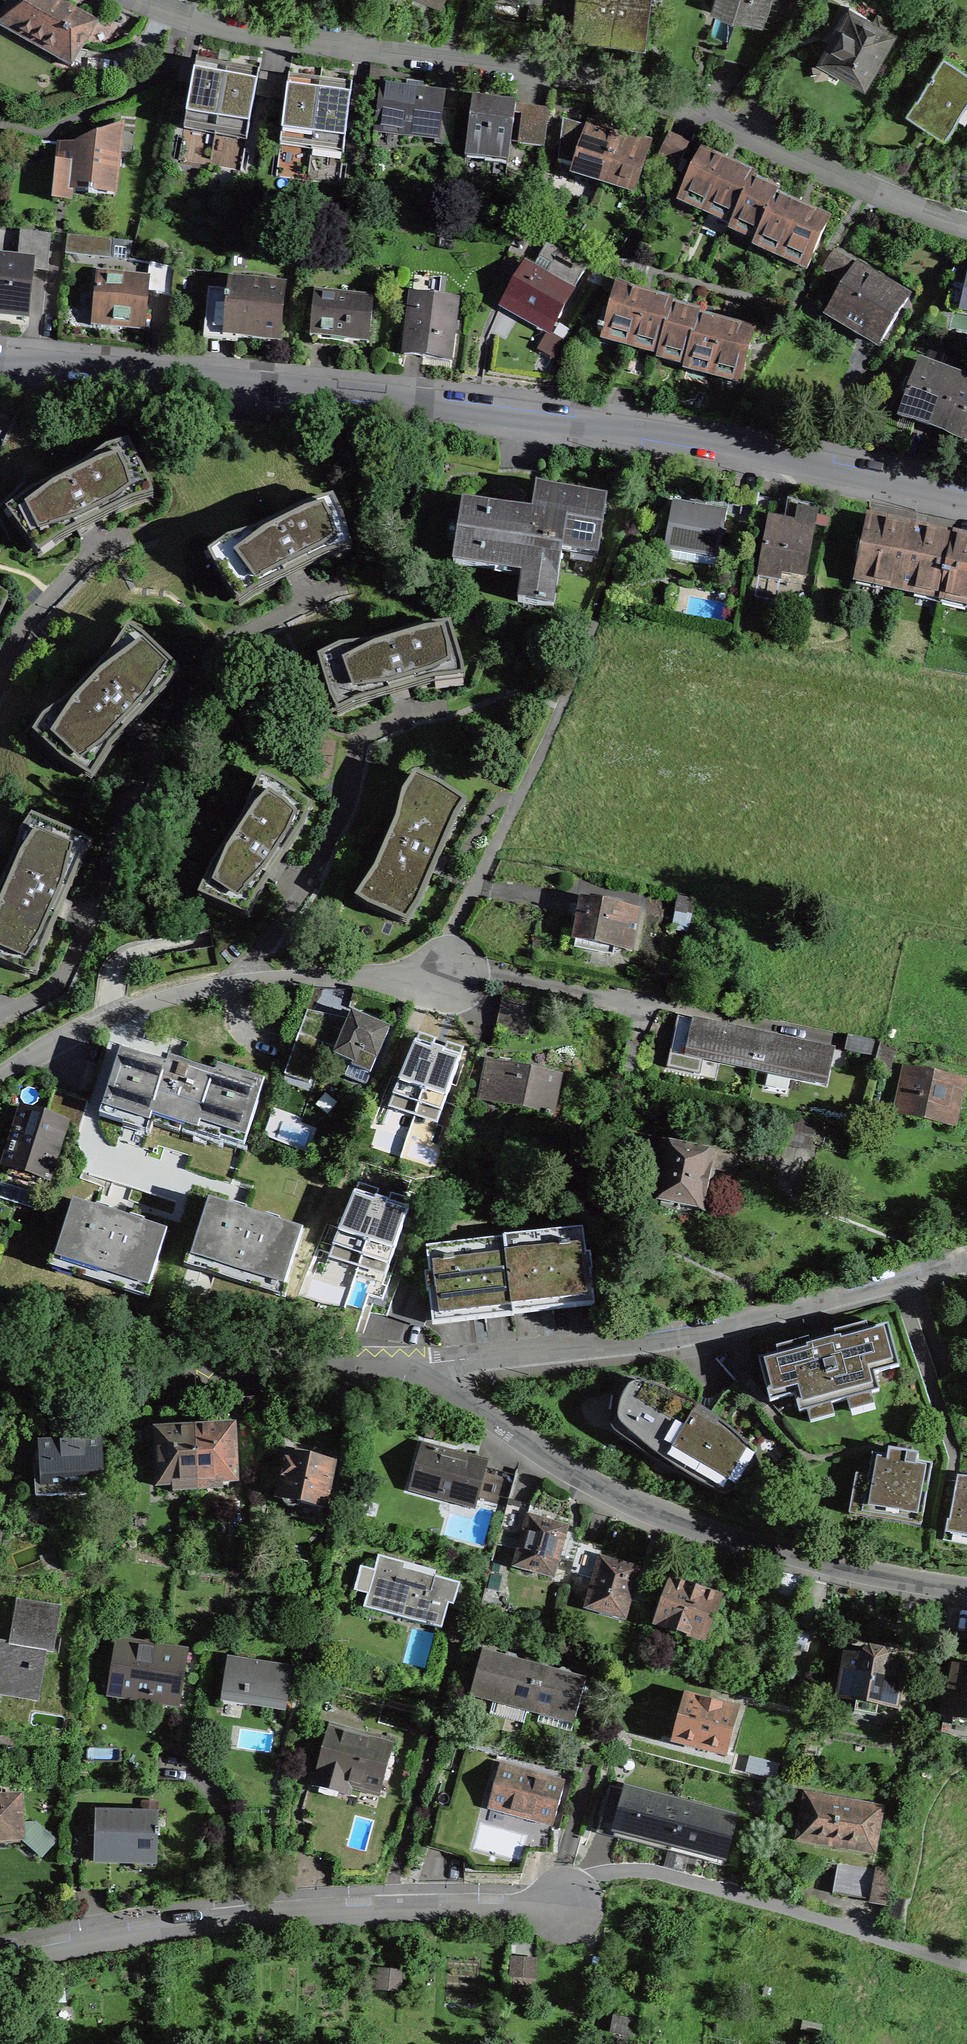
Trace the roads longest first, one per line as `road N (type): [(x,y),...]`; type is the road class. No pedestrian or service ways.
road 1 (residential): [(0,359),(456,405),(672,440),(966,504)]
road 2 (residential): [(140,0),(295,42),(584,76),(664,96),(923,213),(966,225)]
road 3 (tertiary): [(425,1375),(664,1519),(787,1554),(966,1588)]
road 4 (residential): [(966,1262),(642,1345),(449,1360),(425,1375)]
road 5 (residential): [(0,1077),(111,1017),(196,990),(445,972)]
road 6 (tertiary): [(0,1376),(337,1362),(425,1375)]
road 7 (residential): [(227,1920),(352,1905),(563,1904)]
road 8 (residential): [(0,1954),(227,1920)]
road 9 (residential): [(227,1920),(222,1807),(191,1767),(171,1765)]

